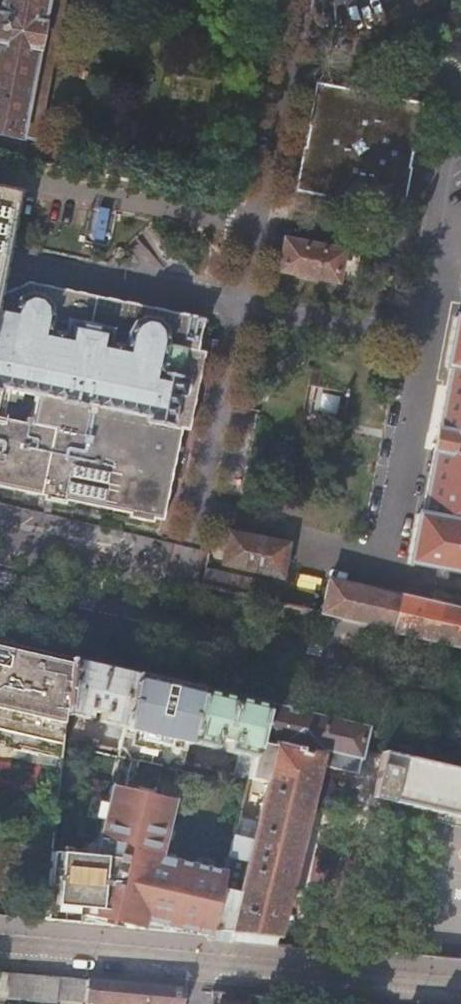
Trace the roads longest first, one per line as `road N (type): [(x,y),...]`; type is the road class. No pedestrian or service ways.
road 1 (secondary): [(0,588),(460,694)]
road 2 (residential): [(0,949),(460,994)]

